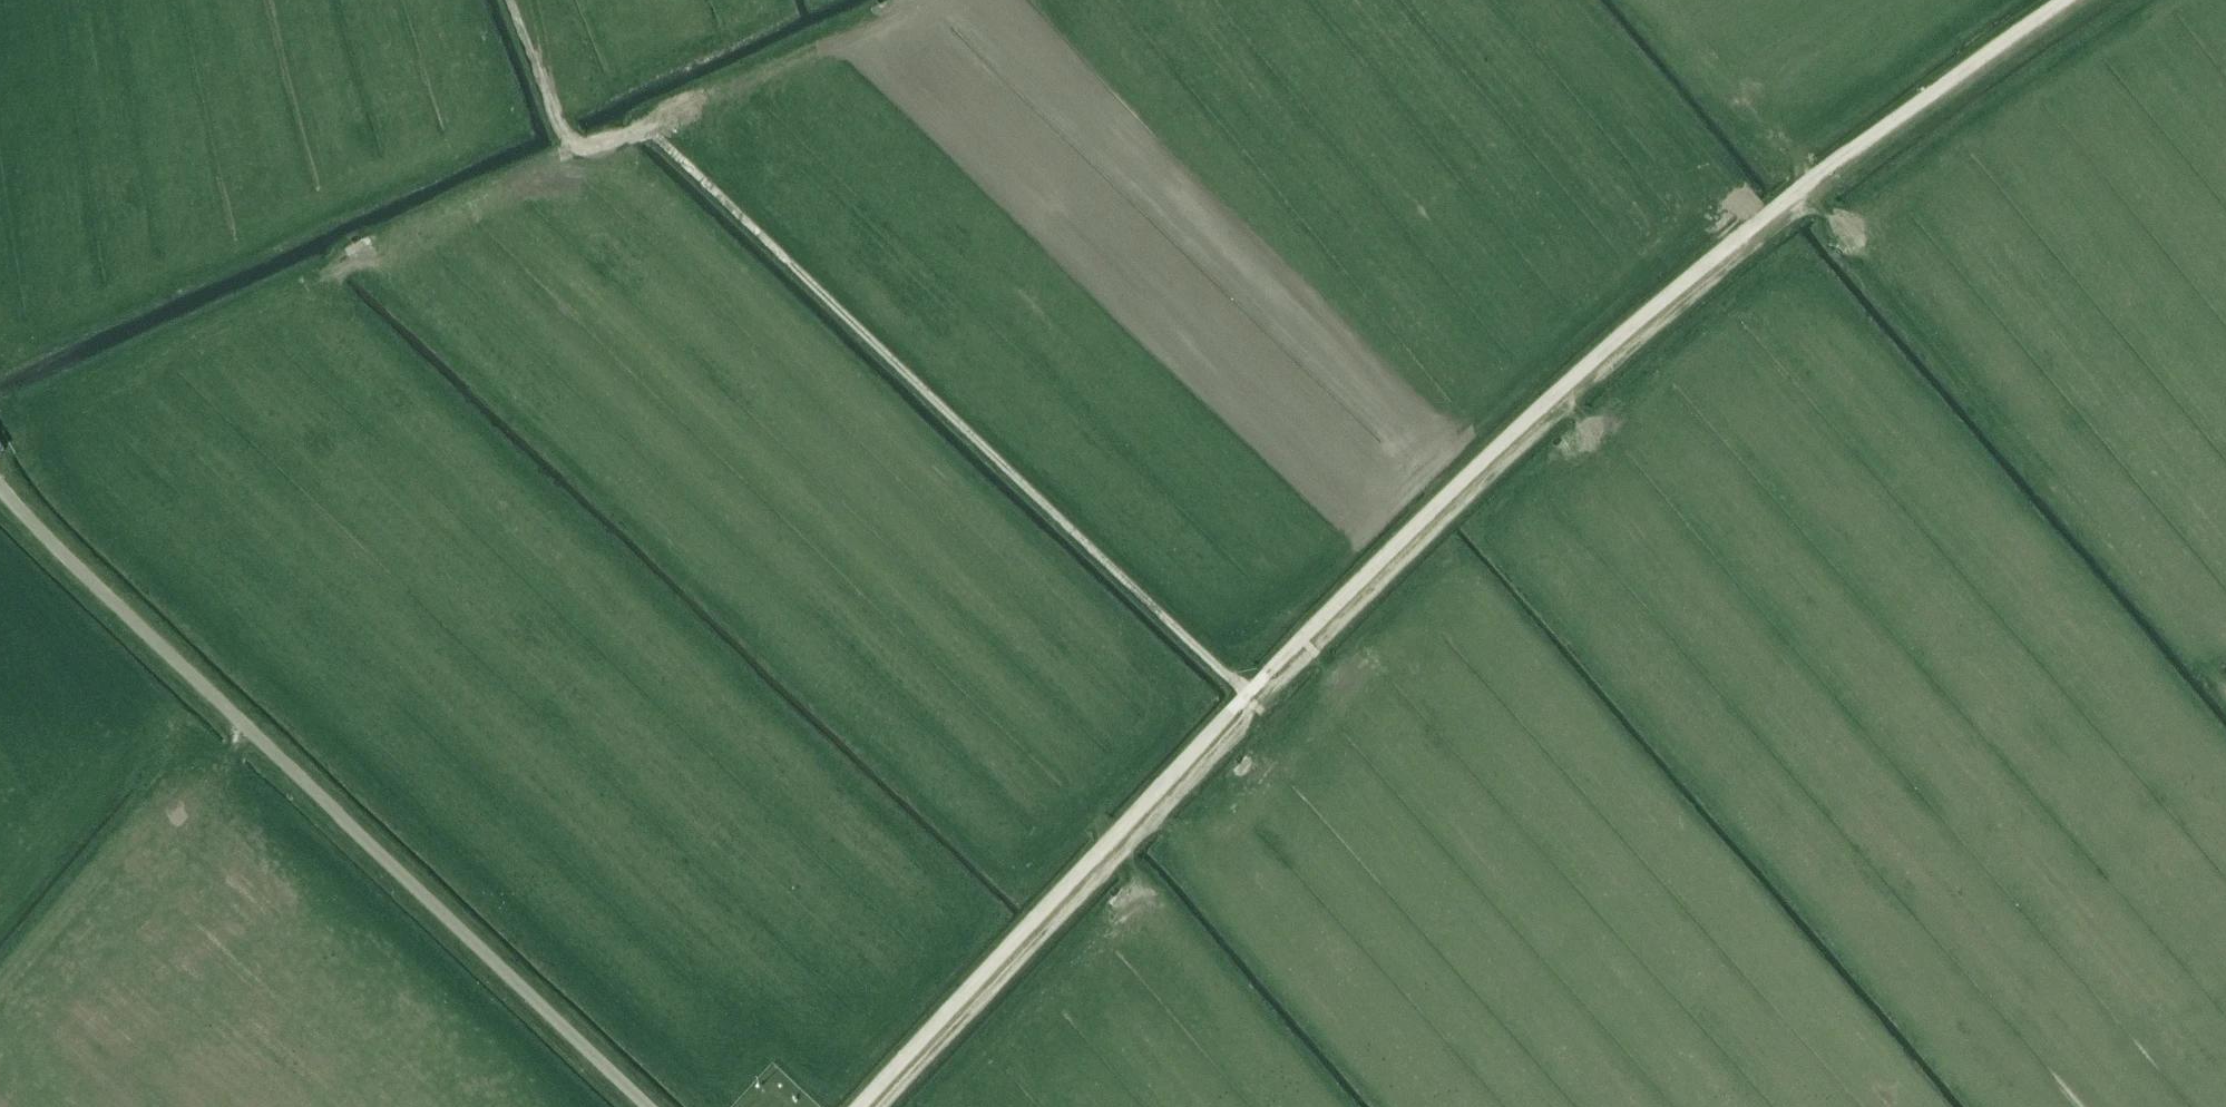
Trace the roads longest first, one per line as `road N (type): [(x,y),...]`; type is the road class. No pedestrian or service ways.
road 1 (unclassified): [(649,1106),(0,486)]

